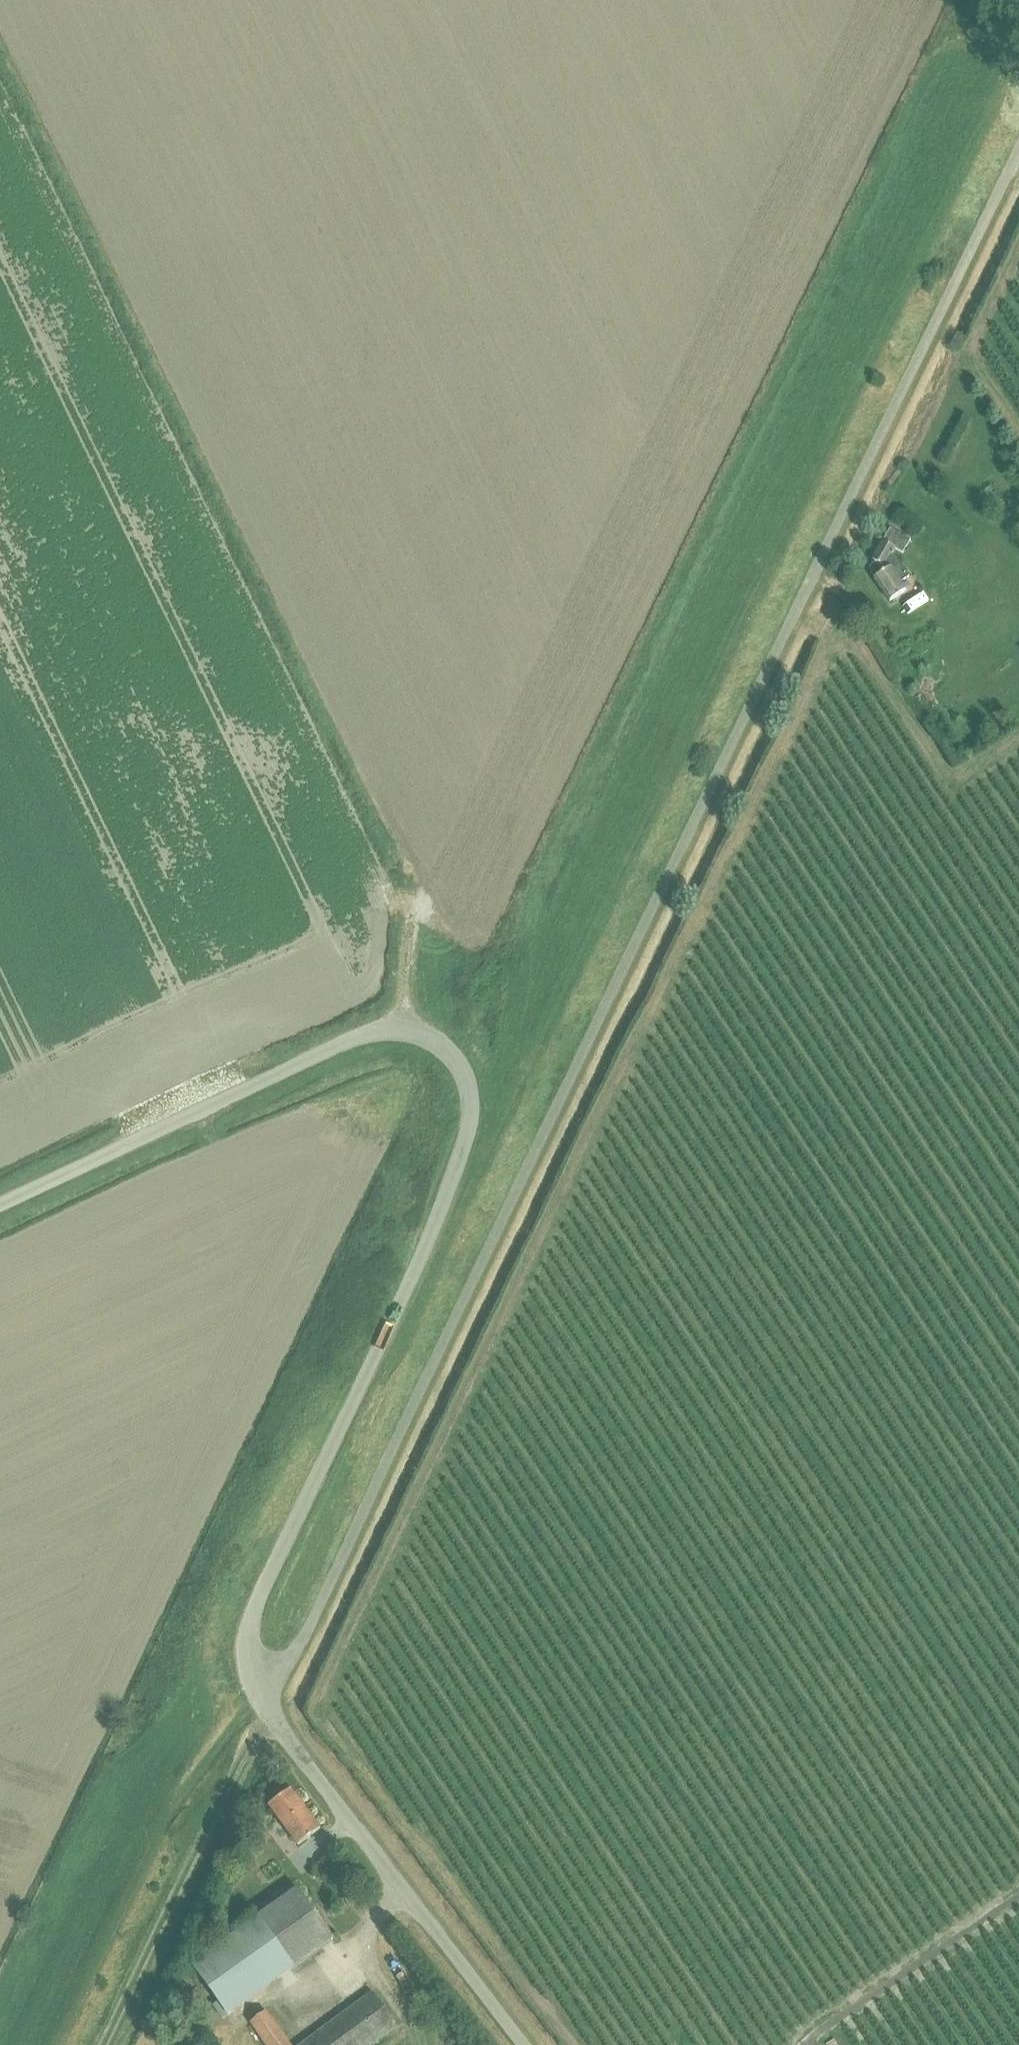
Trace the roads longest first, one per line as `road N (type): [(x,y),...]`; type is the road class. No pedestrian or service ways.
road 1 (unclassified): [(268,1704),(1018,143)]
road 2 (unclassified): [(0,1201),(378,1031),(444,1048),(461,1074),(465,1106),(450,1164),(253,1612),(249,1654),(268,1704)]
road 3 (unclassified): [(531,2044),(268,1704)]
road 4 (track): [(107,2044),(268,1704)]

